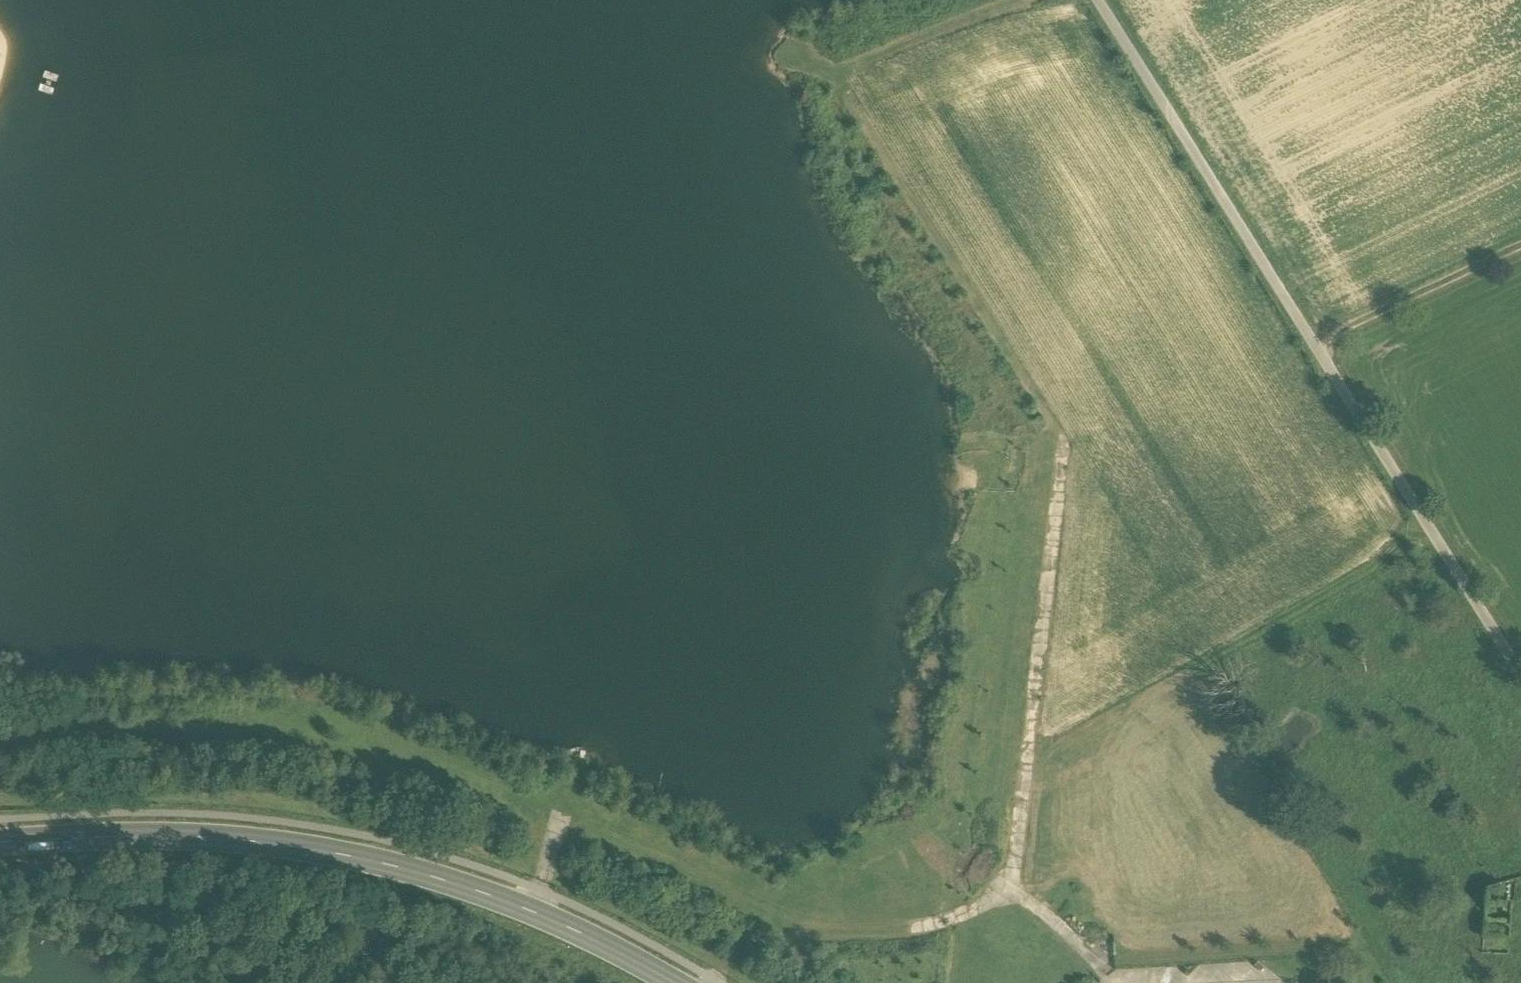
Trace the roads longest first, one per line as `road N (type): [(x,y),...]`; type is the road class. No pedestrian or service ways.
road 1 (tertiary): [(0,843),(186,836),(334,854),(528,910),(675,982)]
road 2 (track): [(1098,0),(1327,357)]
road 3 (track): [(1327,357),(1520,663)]
road 4 (track): [(1520,264),(1327,357)]

